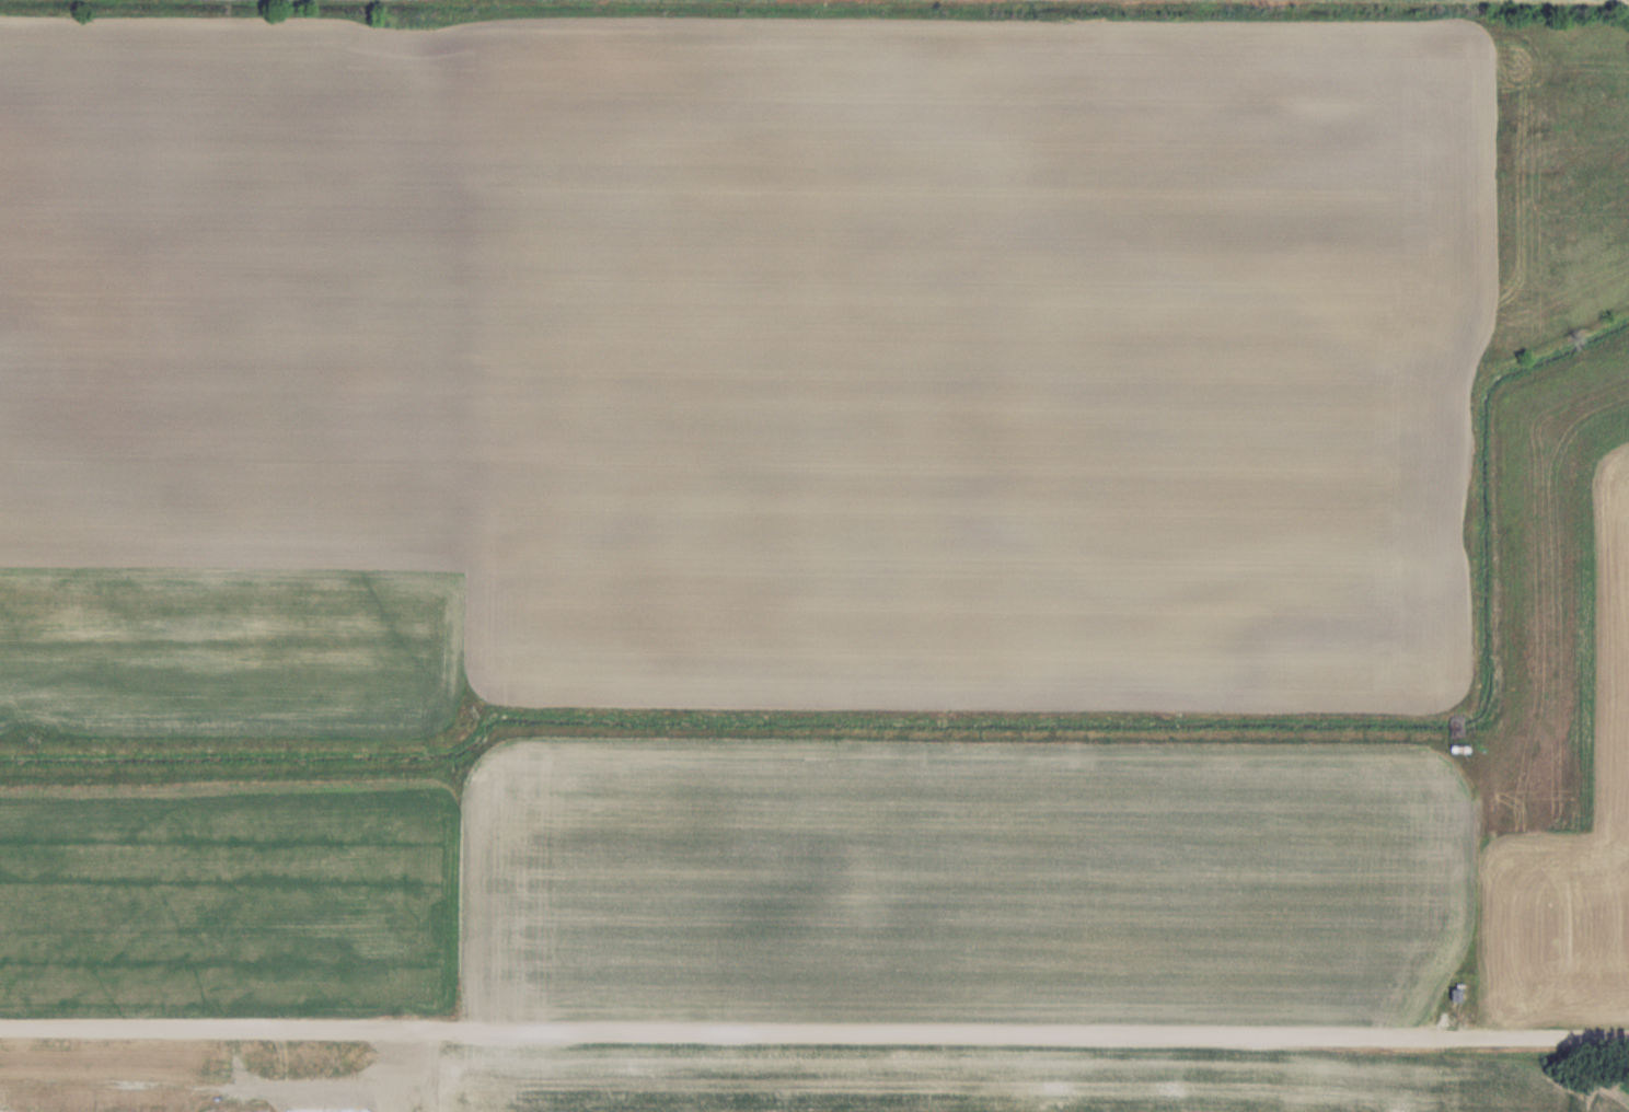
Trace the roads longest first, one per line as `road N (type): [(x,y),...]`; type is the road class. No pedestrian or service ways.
road 1 (residential): [(0,1026),(1628,1034)]

